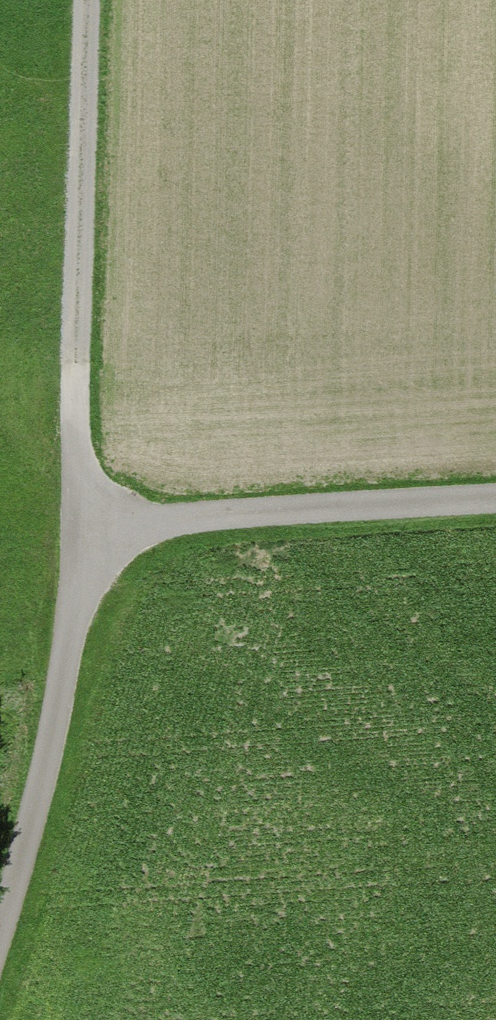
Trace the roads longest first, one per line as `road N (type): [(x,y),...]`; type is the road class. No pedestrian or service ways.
road 1 (track): [(93,522),(79,368),(91,0)]
road 2 (track): [(93,522),(41,789),(0,922)]
road 3 (track): [(495,497),(93,522)]

